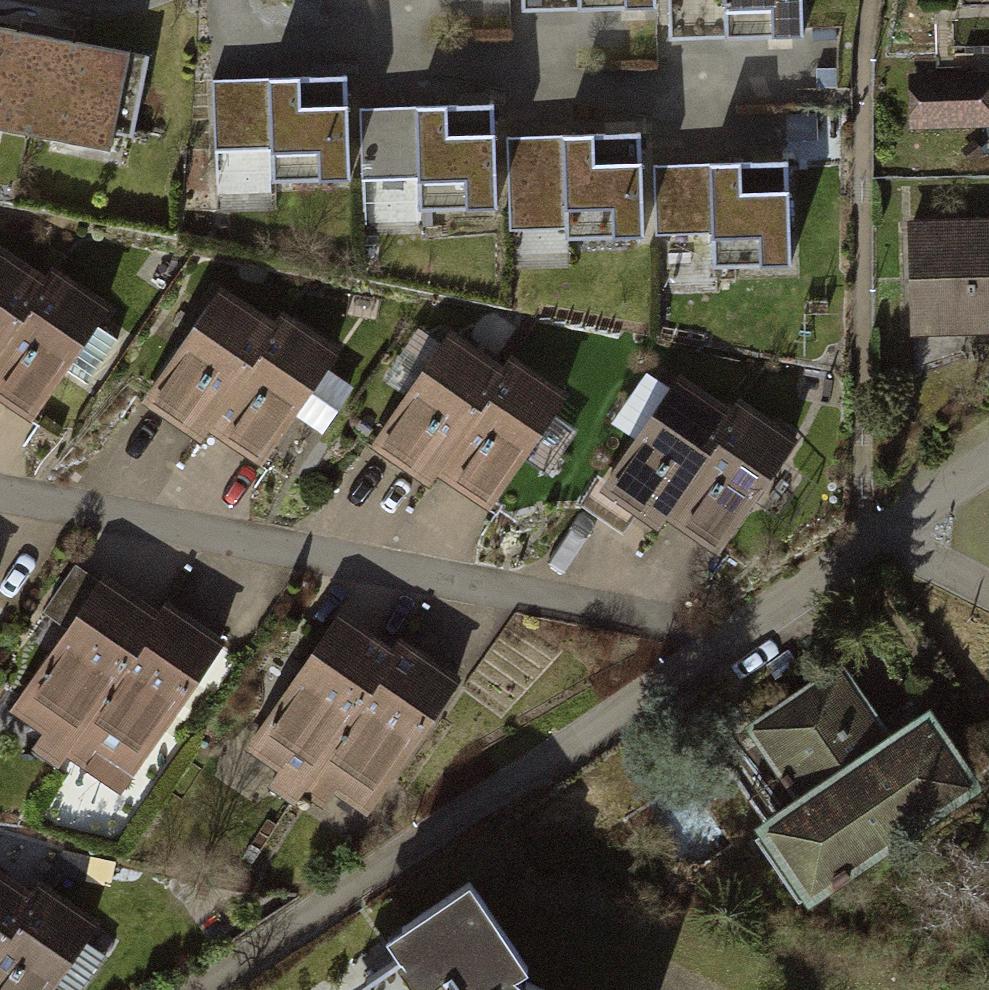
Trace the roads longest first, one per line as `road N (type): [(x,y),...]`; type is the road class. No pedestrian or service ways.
road 1 (residential): [(0,487),(658,622)]
road 2 (residential): [(893,524),(381,866)]

